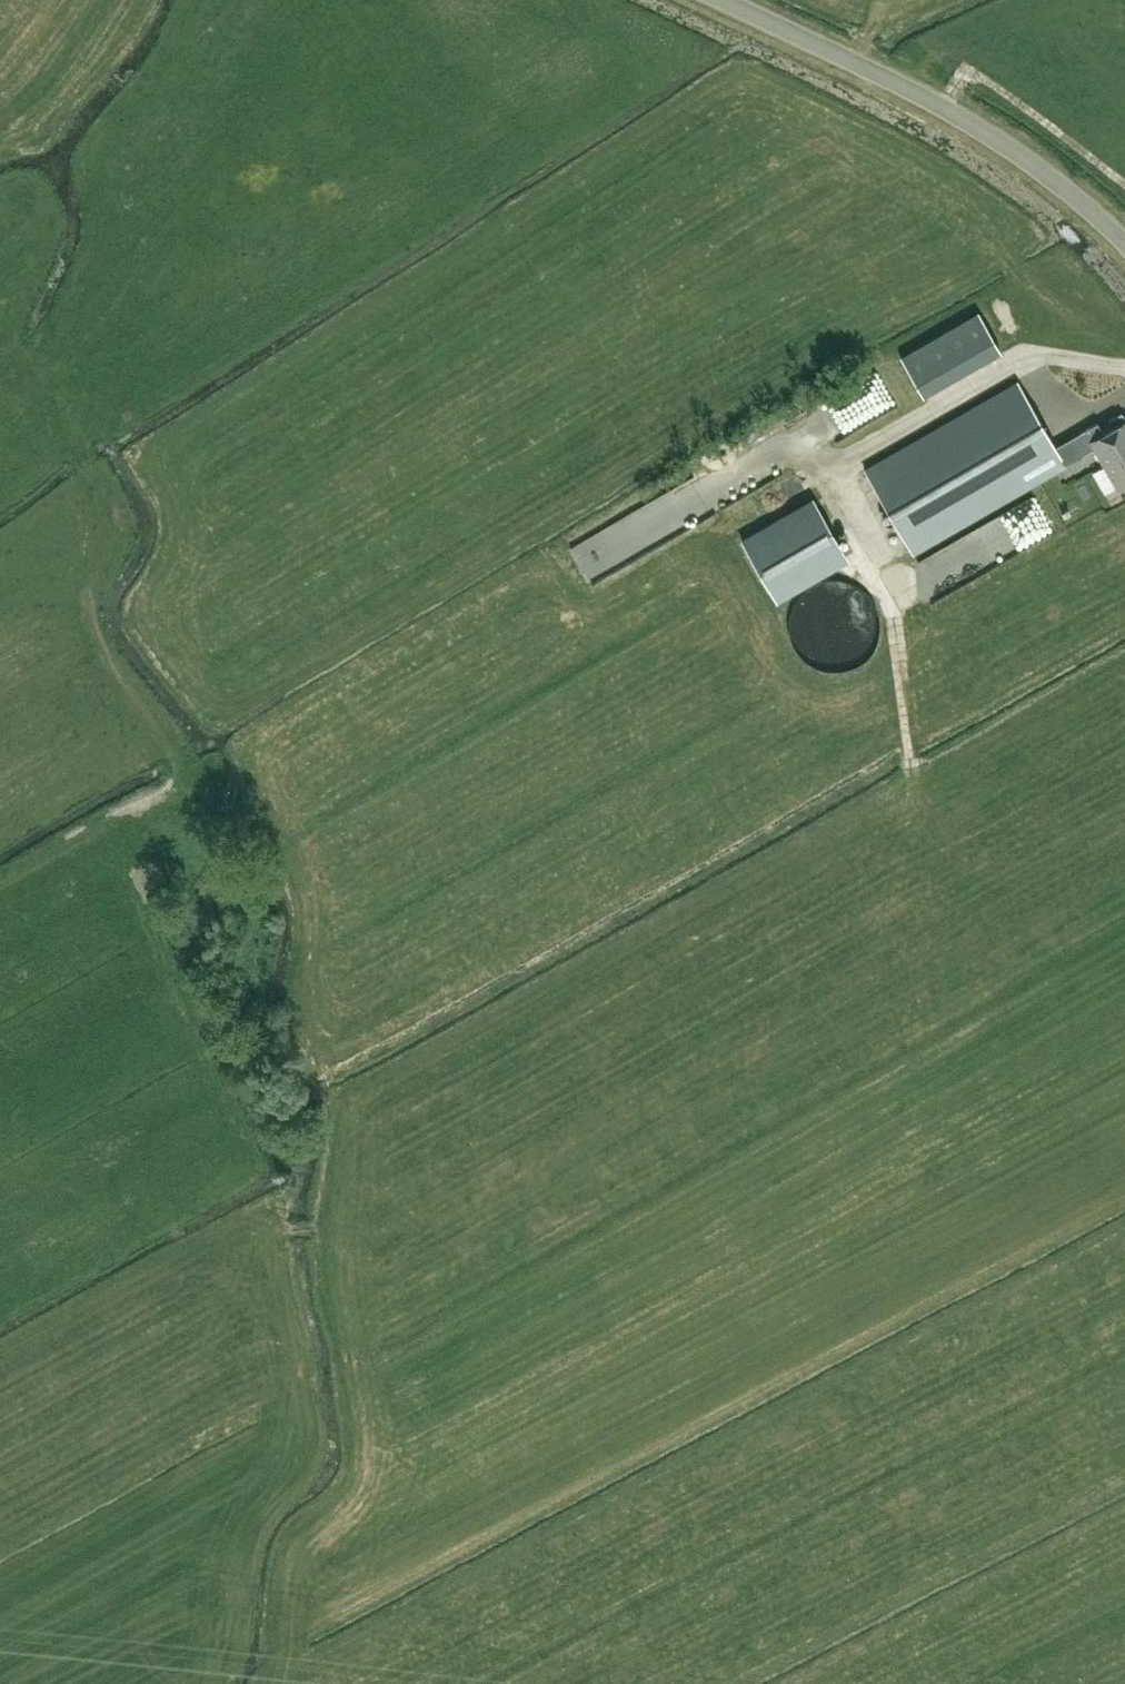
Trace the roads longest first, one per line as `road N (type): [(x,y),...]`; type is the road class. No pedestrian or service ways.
road 1 (unclassified): [(1124,254),(1047,179),(978,135),(696,0)]

